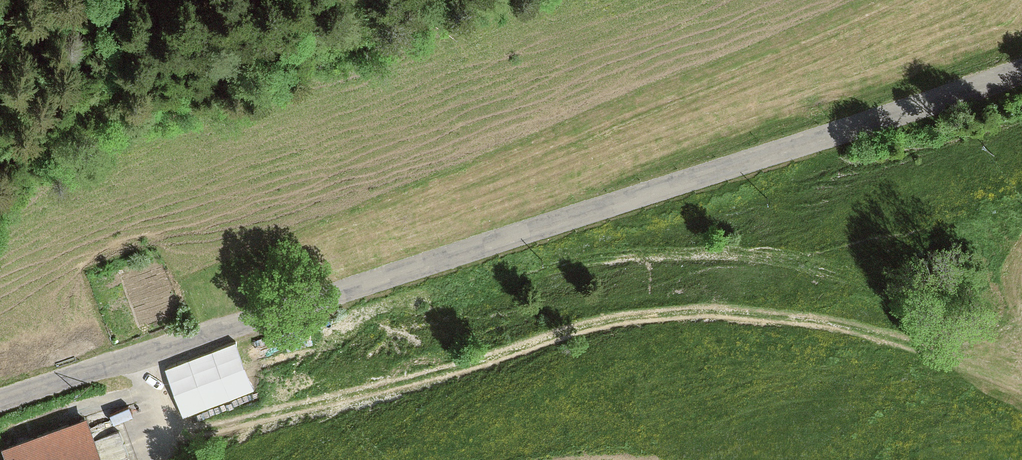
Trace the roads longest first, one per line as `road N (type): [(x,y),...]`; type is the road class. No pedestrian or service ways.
road 1 (unclassified): [(1021,72),(0,401)]
road 2 (track): [(161,433),(355,396),(583,328),(678,315),(812,322),(972,370)]

